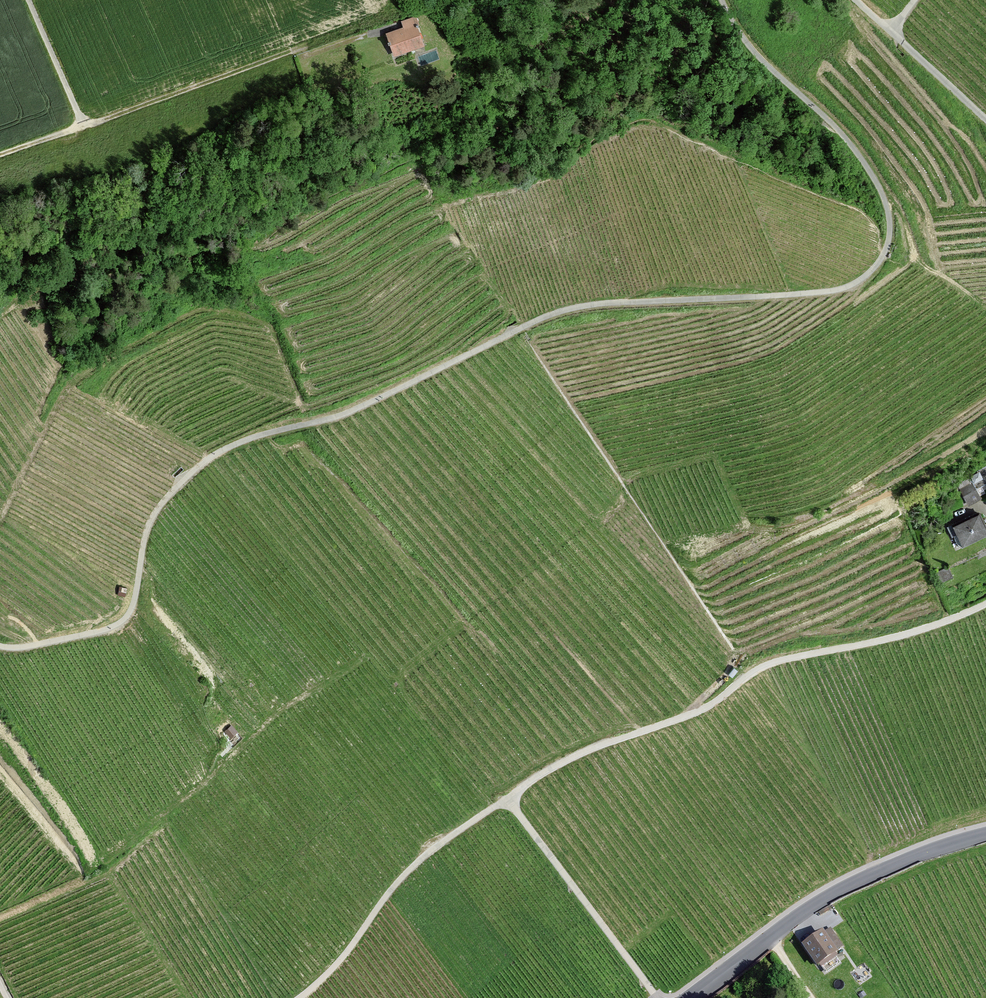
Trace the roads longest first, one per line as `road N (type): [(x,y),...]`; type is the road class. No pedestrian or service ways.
road 1 (track): [(724,0),(740,33),(838,128),(876,179),(890,225),(873,269),(837,290),(550,314),(368,405),(237,443),(193,471),(158,510),(121,622),(23,647),(0,645)]
road 2 (track): [(985,603),(899,635),(772,662),(703,710),(553,767),(415,865),(299,997)]
road 3 (track): [(0,314),(57,284),(198,247),(246,246),(318,202),(414,160),(514,168),(568,153)]
road 4 (tertiary): [(695,997),(807,908),(889,868),(985,835)]
road 5 (track): [(83,126),(298,49),(306,55),(397,24)]
road 6 (track): [(657,997),(506,798)]
road 7 (track): [(29,0),(83,126)]
road 8 (track): [(985,119),(893,31)]

